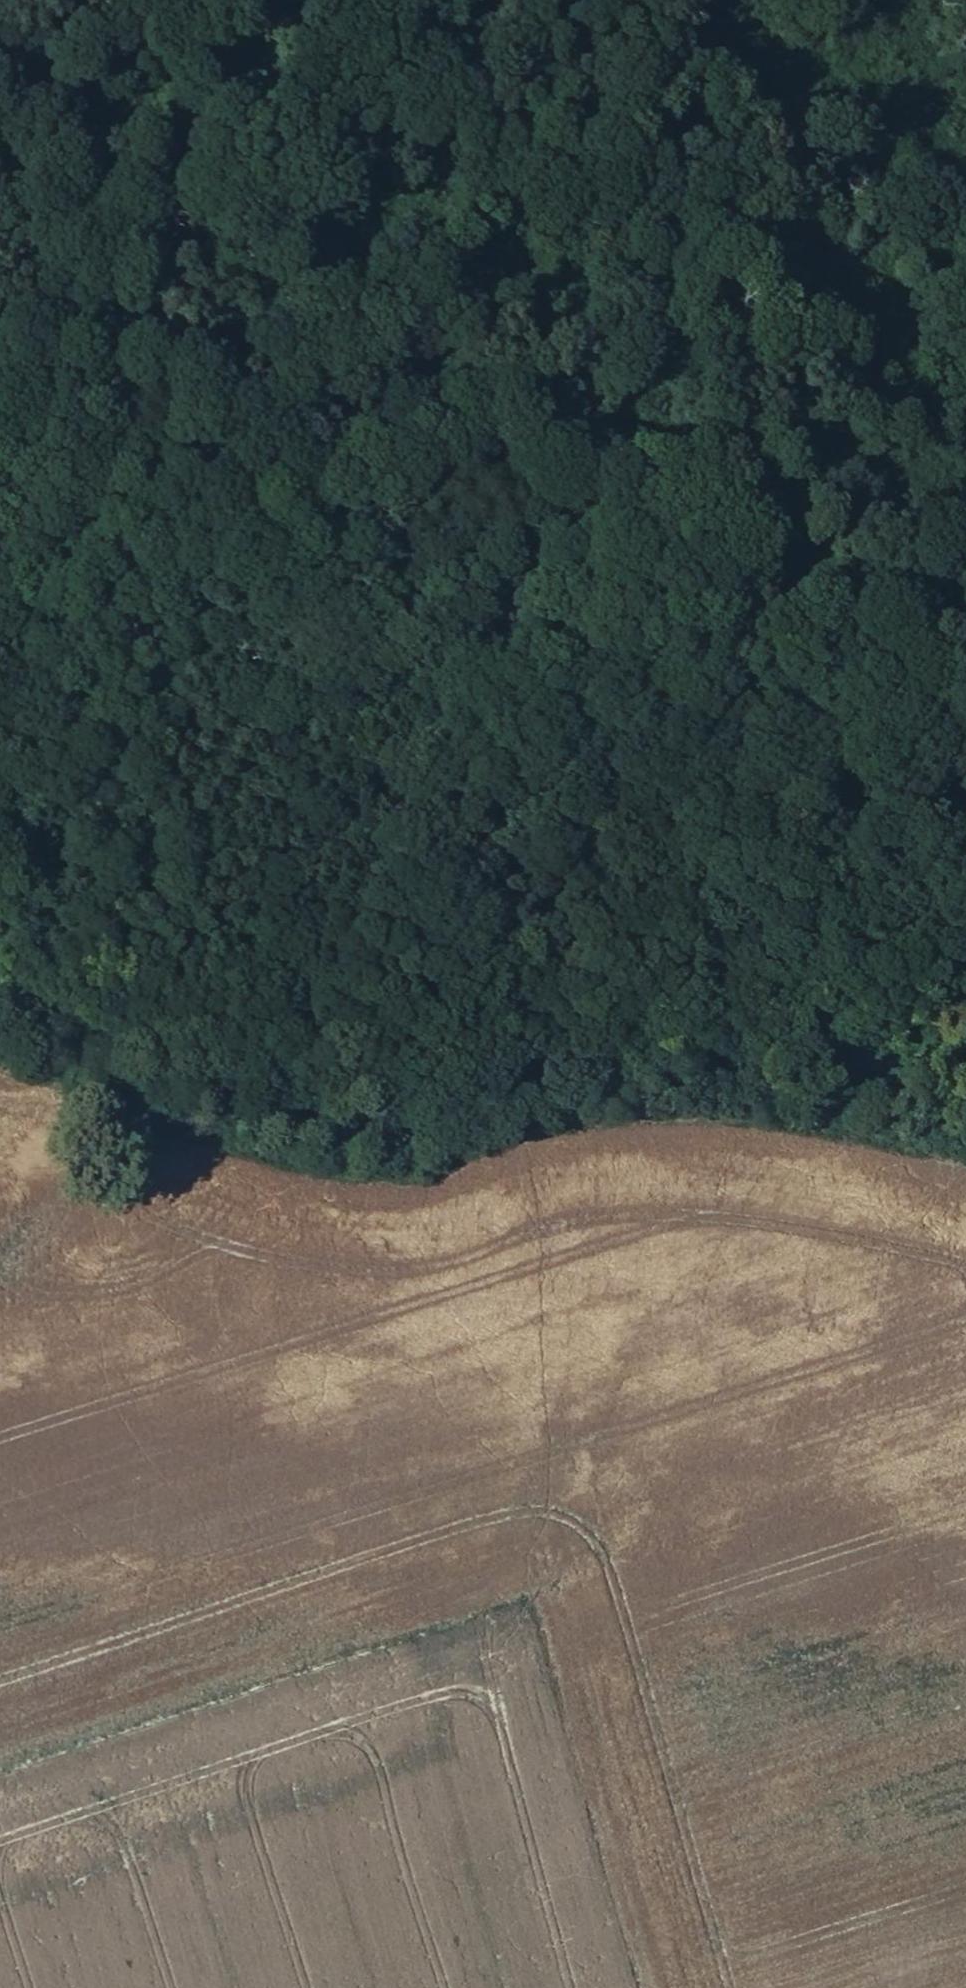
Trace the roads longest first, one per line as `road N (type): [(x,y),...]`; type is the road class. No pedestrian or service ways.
road 1 (track): [(965,521),(839,493),(785,464),(542,384),(312,255),(265,212),(222,148),(157,0)]

